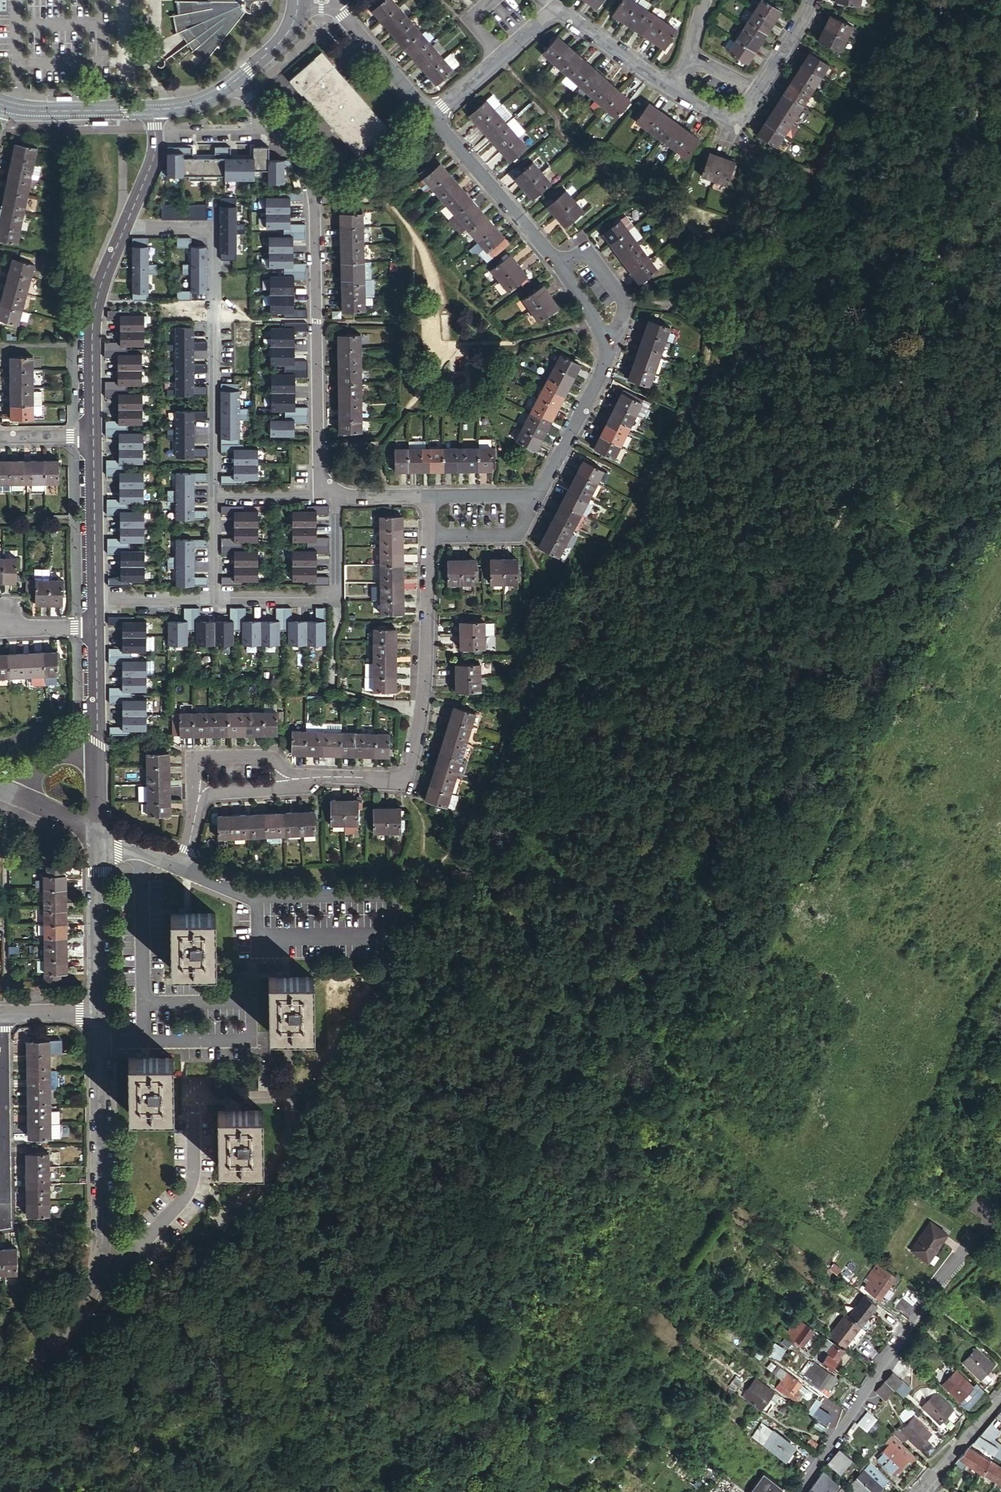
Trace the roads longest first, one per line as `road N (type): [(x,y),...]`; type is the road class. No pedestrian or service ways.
road 1 (track): [(1000,39),(969,132),(951,158),(928,297),(893,400),(822,552),(633,864),(599,951),(517,1046),(431,1181),(324,1314),(241,1389),(71,1484),(34,1491)]
road 2 (trunk): [(0,582),(551,0)]
road 3 (track): [(550,1015),(647,964),(784,834),(926,586),(1000,434)]
road 4 (trunk): [(428,0),(0,433)]
road 5 (residential): [(430,115),(560,267),(606,346),(599,379),(538,494)]
road 6 (residential): [(316,497),(312,187),(293,148),(232,84)]
road 7 (residential): [(125,227),(213,227),(214,497)]
road 8 (residential): [(793,1491),(949,1258),(975,1238),(986,1212),(974,1204)]
road 9 (residential): [(429,536),(424,684),(408,773),(396,780),(298,779)]
road 10 (residential): [(257,897),(398,895),(384,935),(257,938)]
road 11 (residential): [(673,88),(553,7),(430,115)]
road 12 (residential): [(97,1012),(98,1246),(86,1307)]
road 13 (residential): [(125,227),(96,305),(93,436)]
road 14 (residential): [(1,1192),(2,1013)]
road 15 (residential): [(98,836),(97,1012)]
road 16 (residential): [(93,436),(96,598)]
road 17 (tertiary): [(155,109),(0,105)]
road 18 (residential): [(298,779),(269,757),(193,758),(199,798)]
road 19 (residential): [(334,0),(430,115)]
road 20 (residential): [(429,536),(515,534),(538,494)]
road 21 (residential): [(155,109),(153,164),(125,227)]
road 22 (residential): [(1000,1397),(921,1491)]

